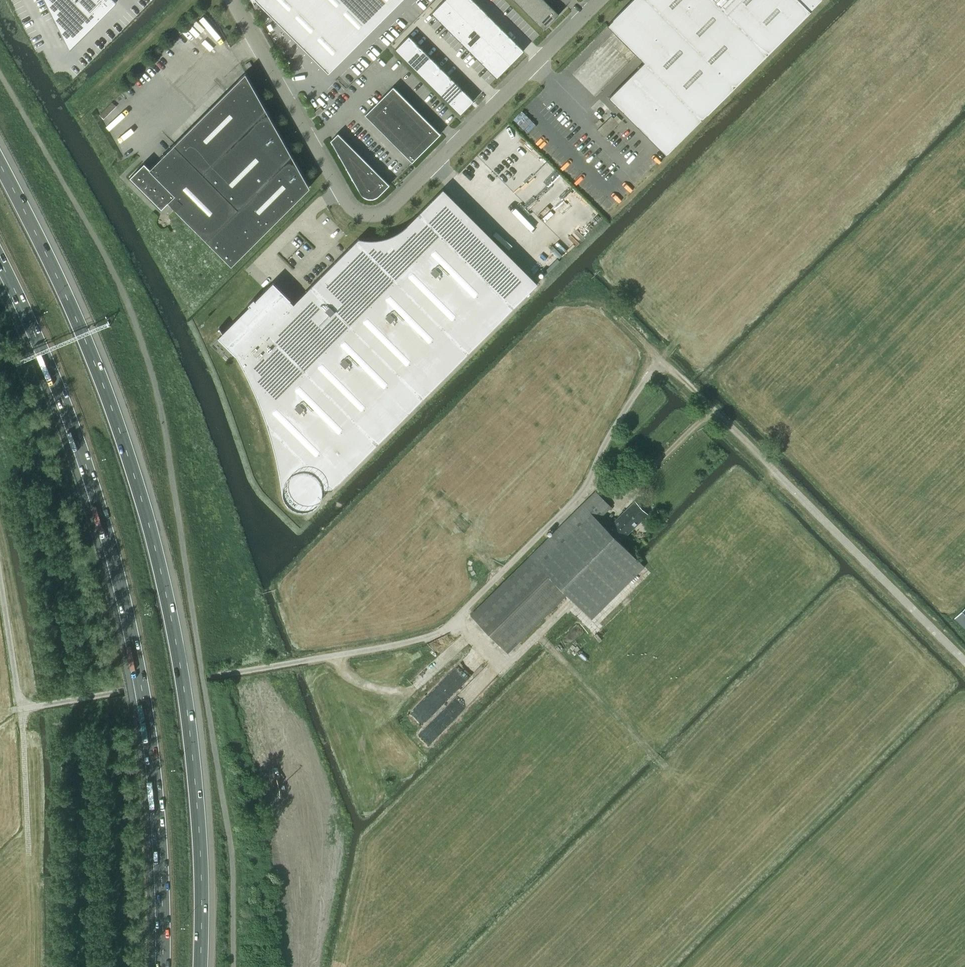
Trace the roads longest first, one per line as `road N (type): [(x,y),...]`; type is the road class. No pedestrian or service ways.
road 1 (motorway): [(200,966),(189,715),(156,551),(110,399),(0,168)]
road 2 (track): [(20,708),(437,633),(579,493),(662,360)]
road 3 (motorway): [(0,263),(67,411),(136,652),(160,829),(163,966)]
road 4 (unclassified): [(602,0),(379,215),(351,206),(232,0)]
road 5 (unclassified): [(964,662),(688,385)]
road 6 (track): [(20,708),(0,570)]

